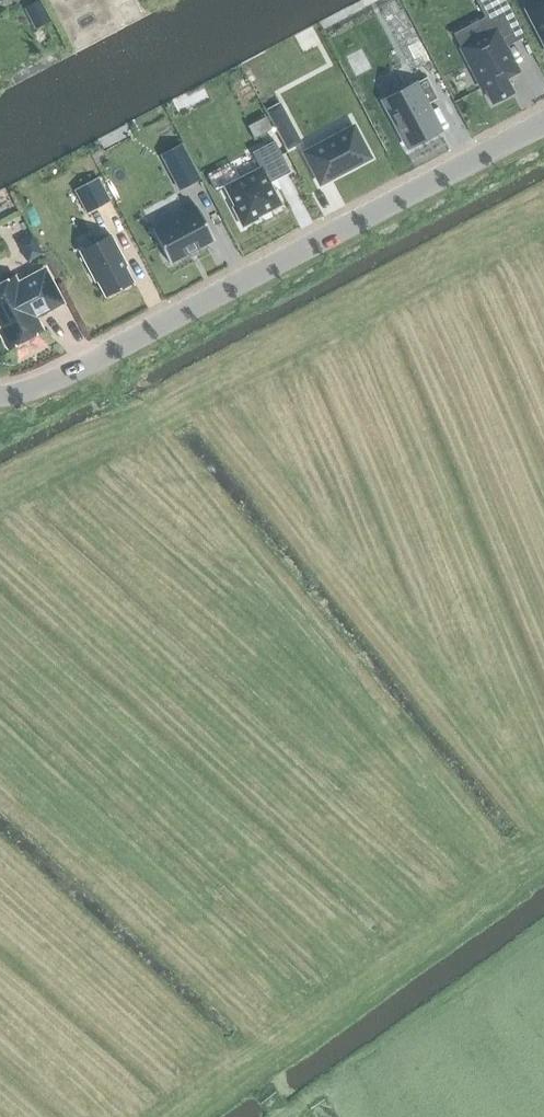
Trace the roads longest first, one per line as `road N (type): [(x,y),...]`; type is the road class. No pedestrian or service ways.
road 1 (tertiary): [(0,394),(31,391),(543,121)]

